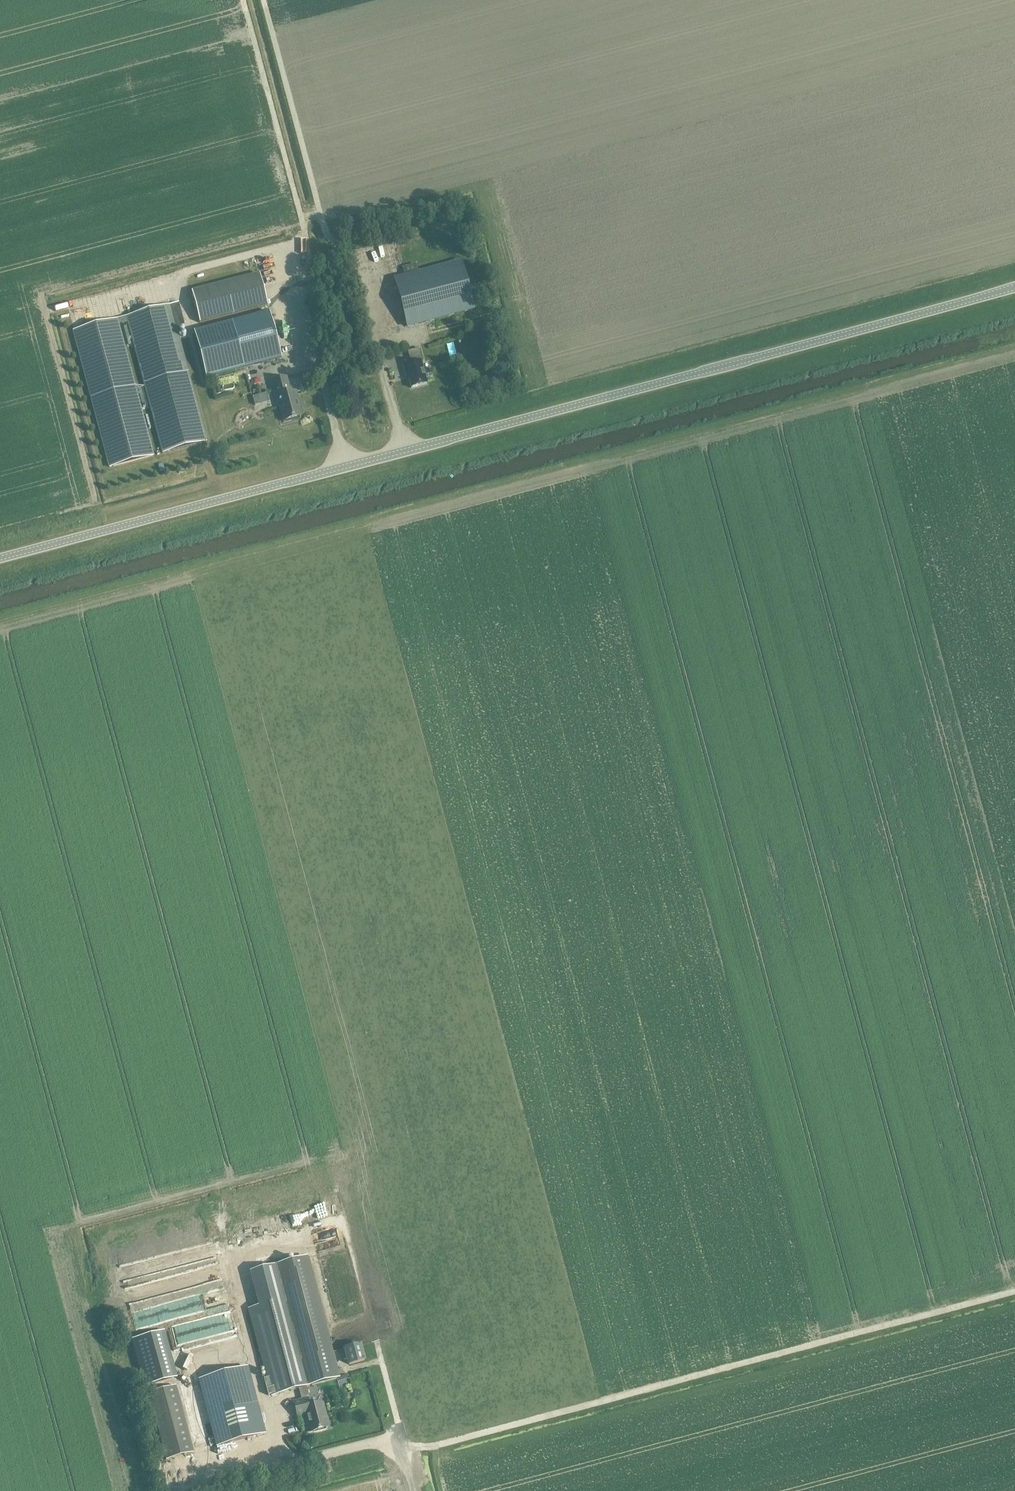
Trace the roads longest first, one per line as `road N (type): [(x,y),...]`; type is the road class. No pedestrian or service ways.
road 1 (tertiary): [(0,559),(1014,288)]
road 2 (track): [(398,1447),(433,1450),(1014,1293)]

